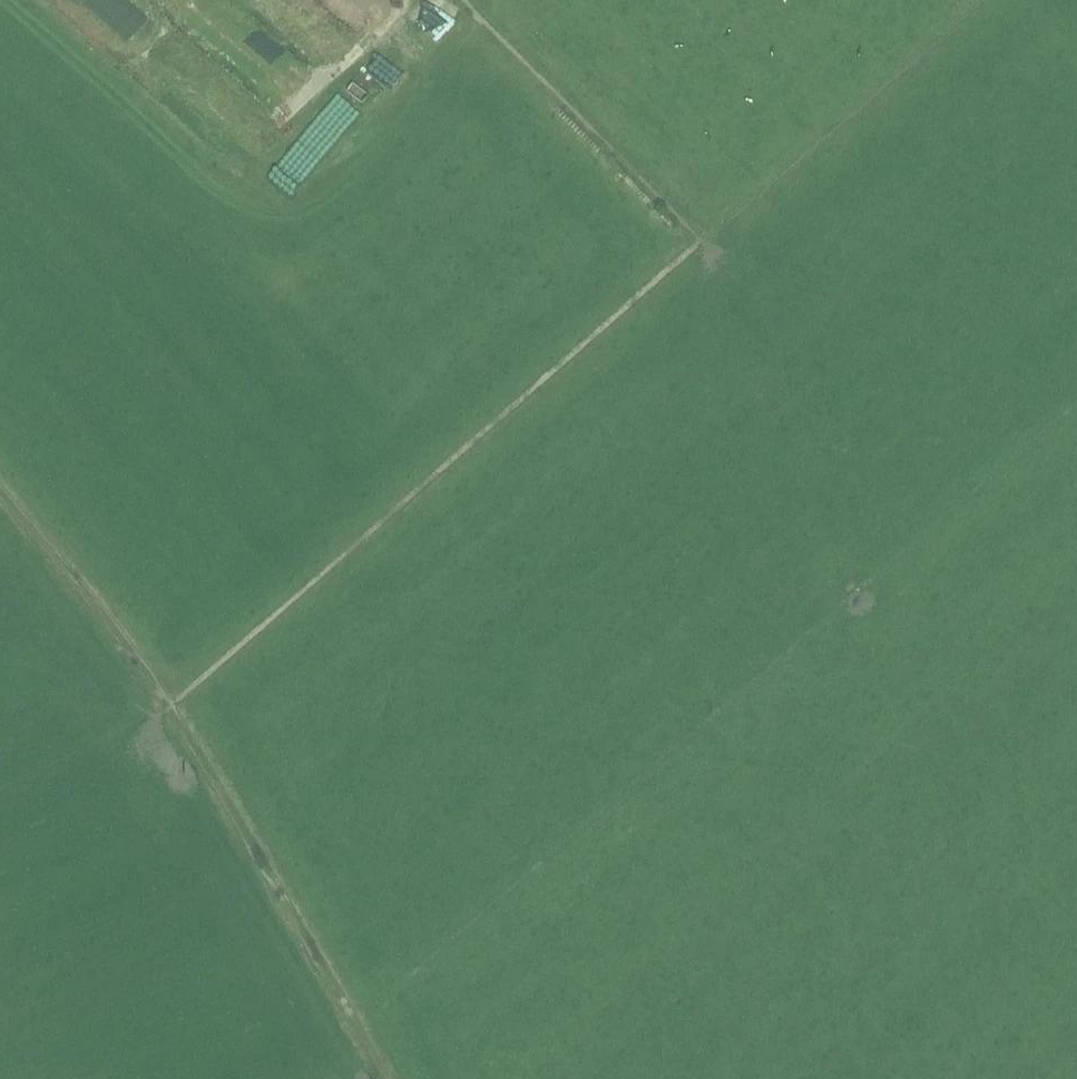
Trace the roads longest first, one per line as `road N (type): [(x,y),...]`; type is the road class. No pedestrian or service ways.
road 1 (track): [(464,0),(701,240),(159,712)]
road 2 (track): [(0,491),(176,716),(387,1078)]

